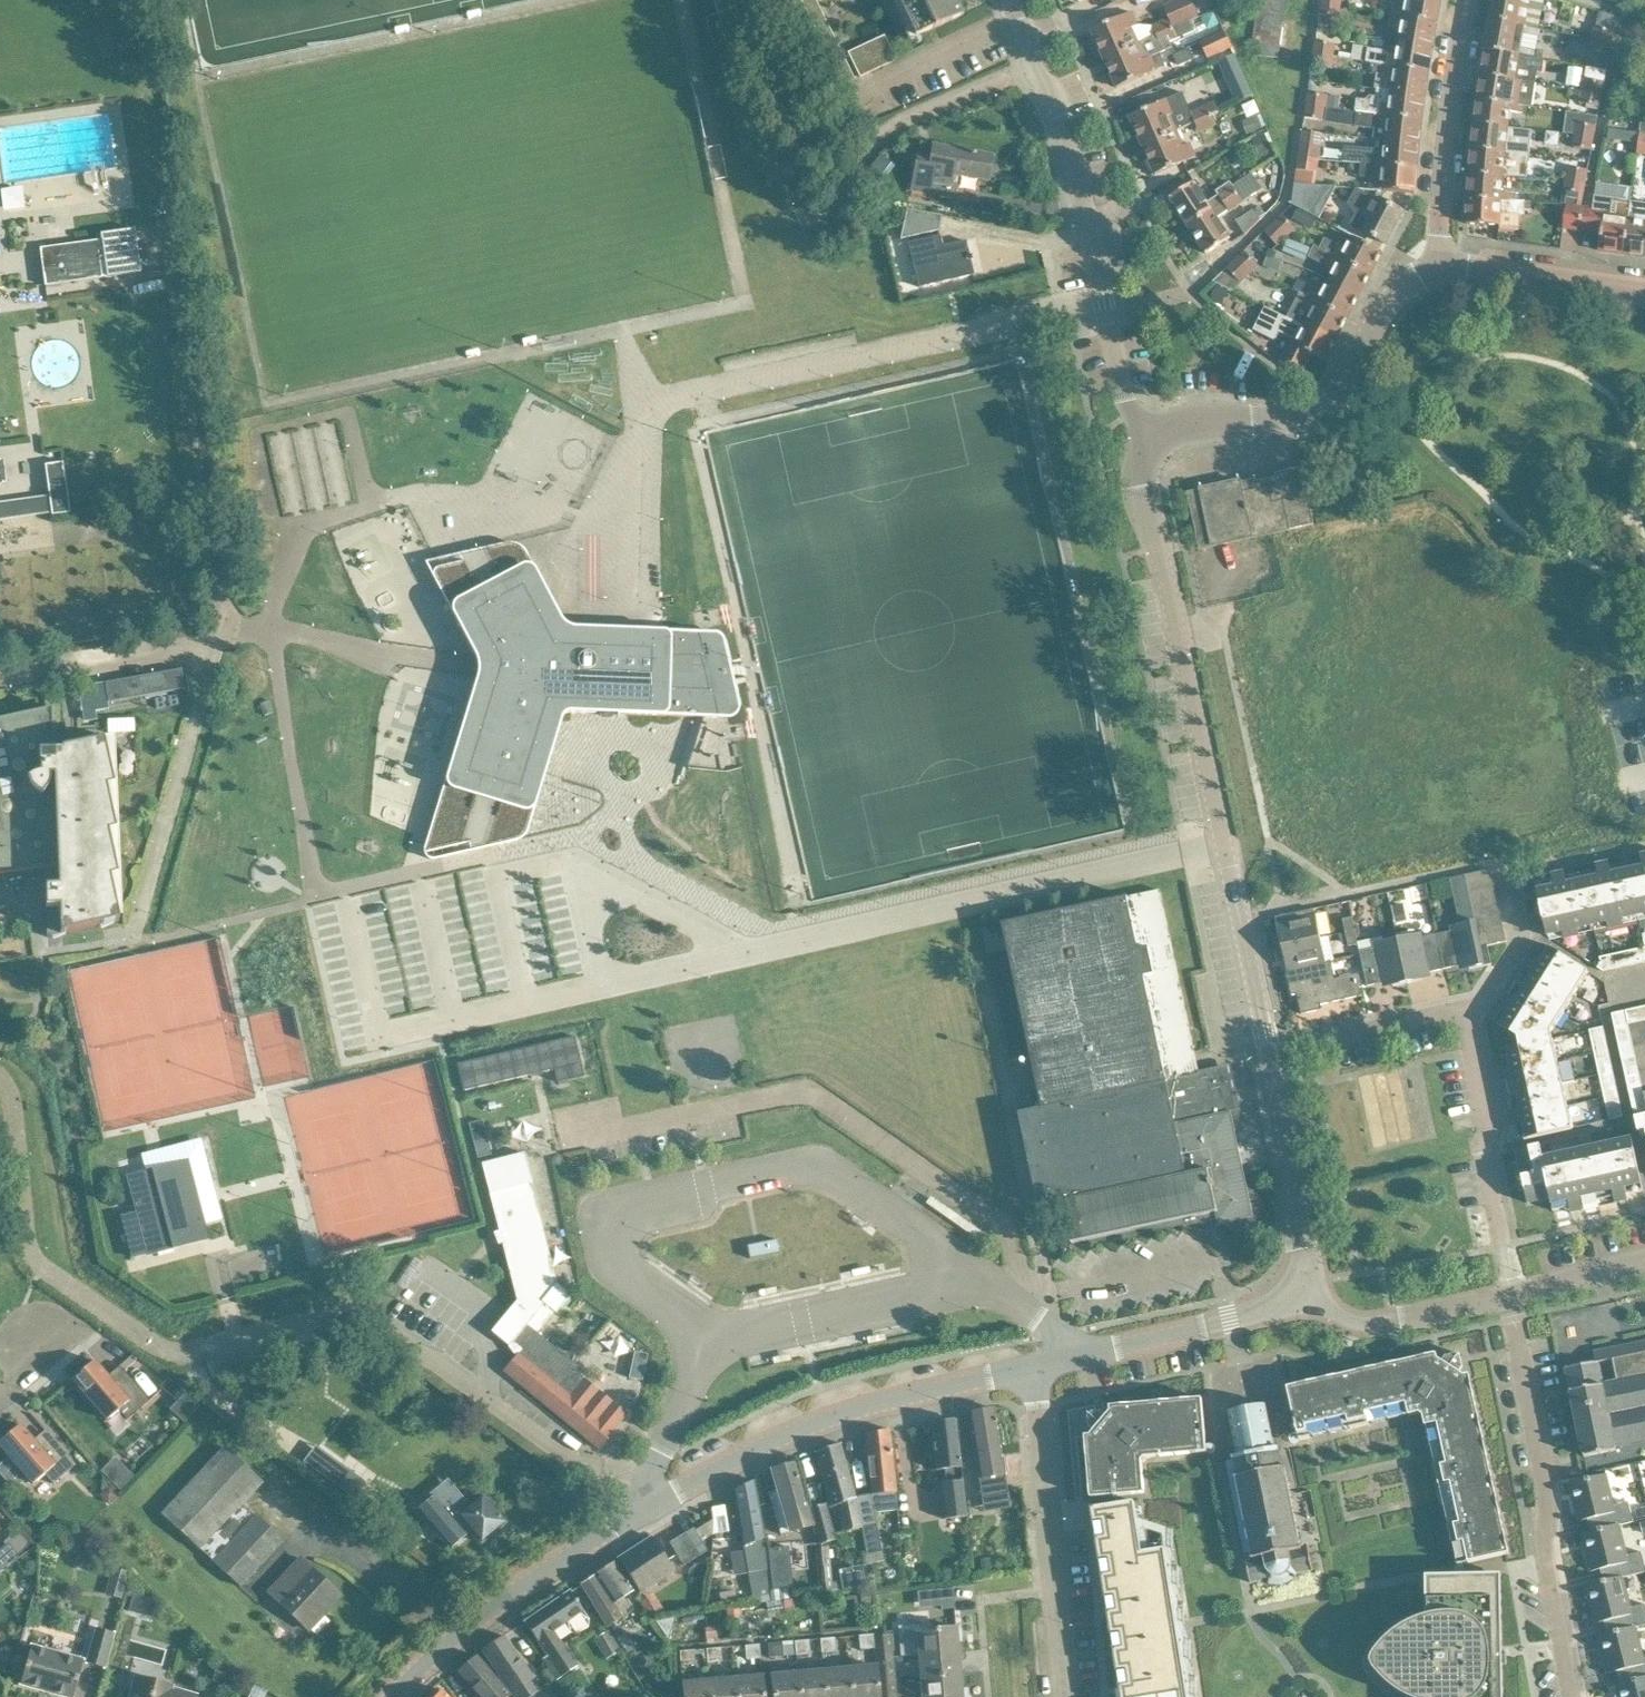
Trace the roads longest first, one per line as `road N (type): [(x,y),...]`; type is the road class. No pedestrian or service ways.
road 1 (unclassified): [(1306,1297),(1143,479),(1158,437)]
road 2 (residential): [(714,1336),(620,1276),(609,1213),(815,1170),(982,1282)]
road 3 (residential): [(650,1478),(575,1456),(360,1313),(340,1311),(202,1349),(161,1350),(150,1341)]
road 4 (unclassified): [(1158,437),(1123,391),(1064,114),(1034,71),(1012,0)]
road 5 (residential): [(1567,1696),(1542,1555),(1547,1486),(1510,1293)]
road 6 (unclassified): [(661,1501),(823,1422),(1036,1368)]
road 7 (unclassified): [(1158,437),(1202,423),(1329,407),(1386,307),(1441,269)]
road 8 (unclassified): [(1065,1696),(1036,1368)]
road 9 (unclassified): [(402,1696),(520,1591),(661,1501)]
road 10 (residential): [(1510,1293),(1479,1149),(1490,1123),(1466,1013)]
road 11 (residential): [(982,1282),(714,1336)]
road 12 (residential): [(1441,269),(1441,187),(1470,0)]
road 13 (unclassified): [(1064,1360),(1306,1297)]
road 14 (unclassified): [(0,673),(166,652),(226,636)]
road 15 (unclassified): [(1306,1297),(1335,1317),(1368,1323),(1510,1293)]
road 16 (unclassified): [(1644,293),(1441,269)]
road 17 (residential): [(1466,1013),(1521,945),(1503,862)]
road 18 (residential): [(714,1336),(650,1478)]
road 19 (unclassified): [(1510,1293),(1644,1265)]
road 20 (residential): [(1334,1035),(1466,1013)]

